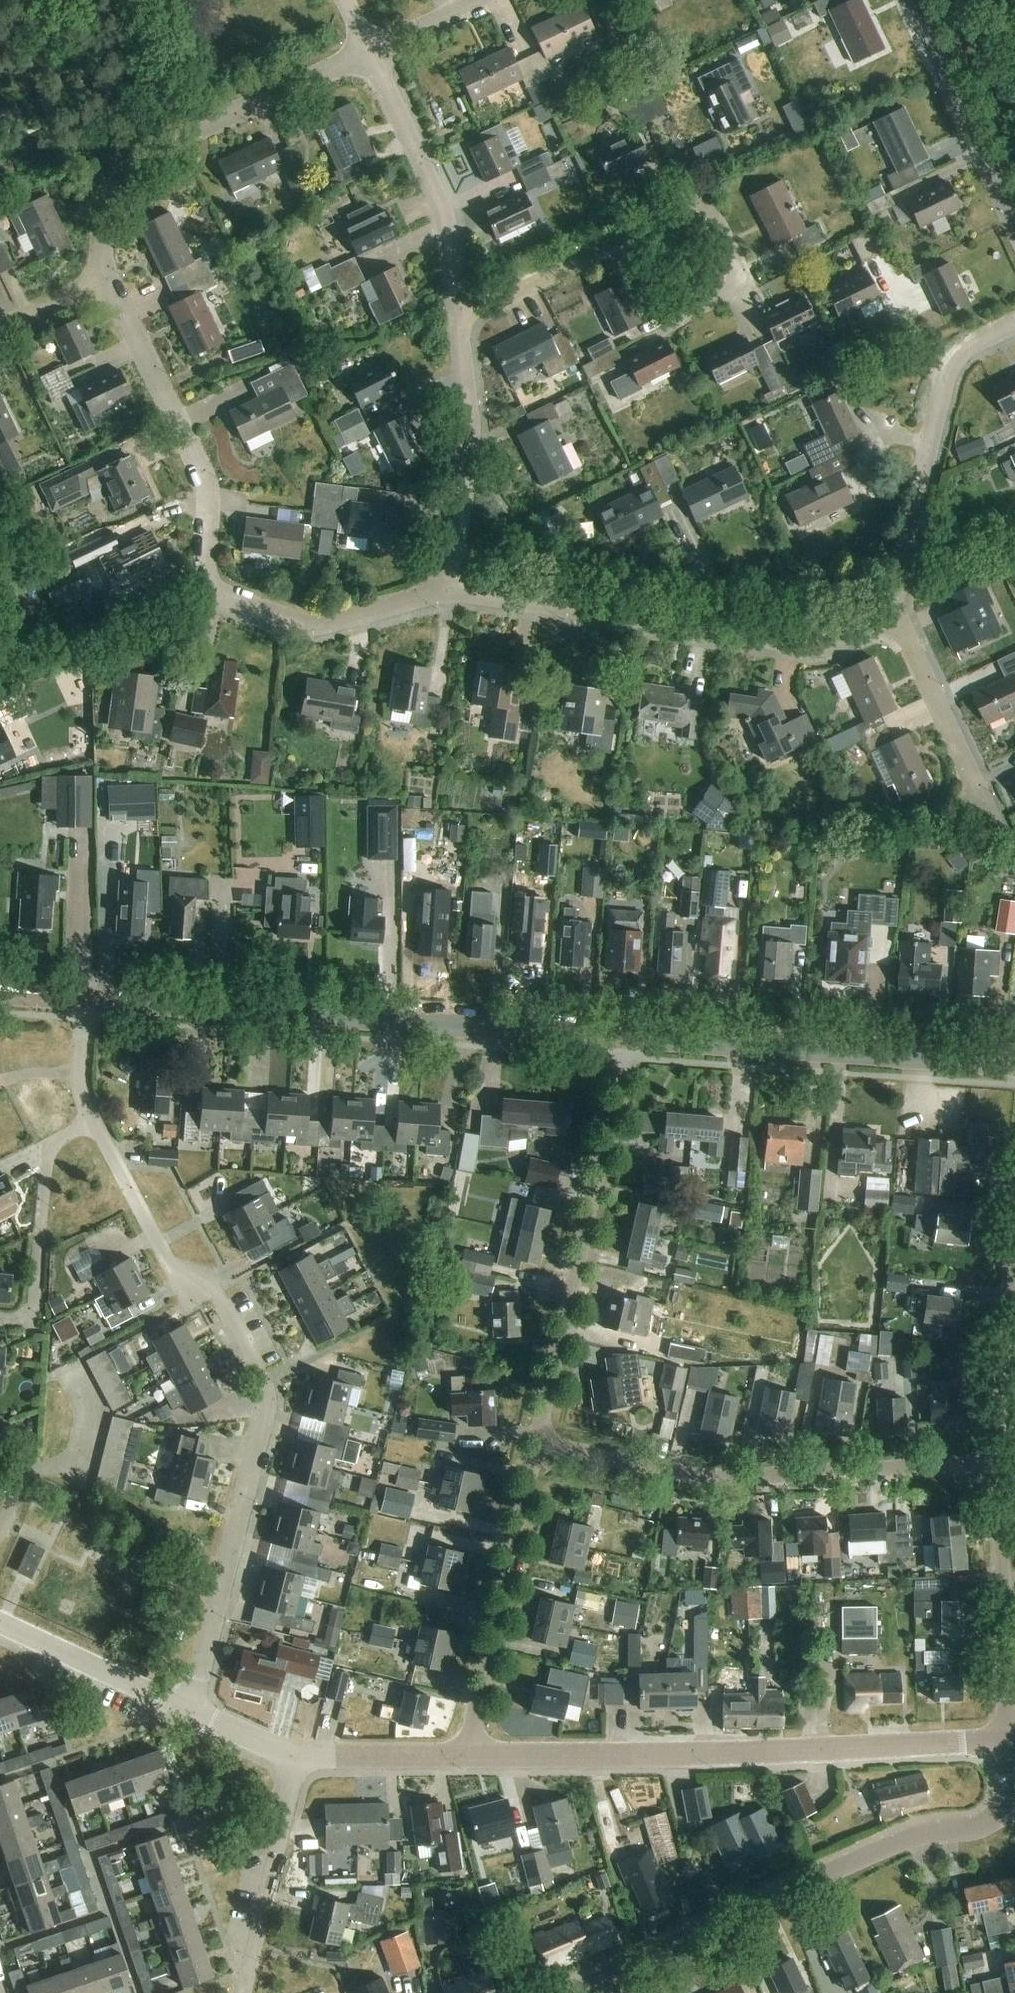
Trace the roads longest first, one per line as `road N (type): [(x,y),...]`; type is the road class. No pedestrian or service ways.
road 1 (residential): [(191,1712),(266,1386),(208,1284),(168,1262),(94,1123)]
road 2 (tertiary): [(626,1038),(86,1000)]
road 3 (unclassified): [(1008,1740),(799,1753),(468,1753)]
road 4 (residential): [(576,1992),(909,1839),(978,1827),(1007,1809)]
road 5 (residential): [(993,1463),(711,1479),(537,1444)]
road 6 (residential): [(449,593),(807,645),(834,643),(883,612)]
road 7 (residential): [(672,322),(733,291),(737,268),(708,211),(678,209),(521,288),(457,304)]
road 8 (residential): [(537,1444),(626,1038)]
road 9 (tertiary): [(1014,1066),(626,1038)]
road 10 (residential): [(103,272),(110,205),(138,162),(183,133),(370,51)]
road 11 (residential): [(220,595),(204,572),(206,480),(103,272)]
road 12 (residential): [(883,612),(895,597),(951,365),(968,345),(1014,323)]
road 13 (residential): [(468,1753),(537,1444)]
road 14 (residential): [(449,593),(468,401),(457,304)]
road 15 (residential): [(1008,1740),(993,1463)]
road 16 (residential): [(457,304),(446,217),(370,51)]
road 17 (residential): [(0,1318),(26,1320),(32,1312),(54,1141),(94,1123)]
road 18 (residential): [(1001,834),(918,662),(883,612)]
road 19 (residential): [(1014,224),(909,0)]
road 20 (residential): [(245,1992),(298,1757)]
road 21 (residential): [(220,595),(297,623),(326,624),(449,593)]
road 22 (unclassified): [(191,1712),(0,1622)]
road 23 (residential): [(993,1463),(1014,1254)]
road 24 (unclassified): [(468,1753),(298,1757)]
road 25 (residential): [(94,1123),(82,1077),(86,1000)]

